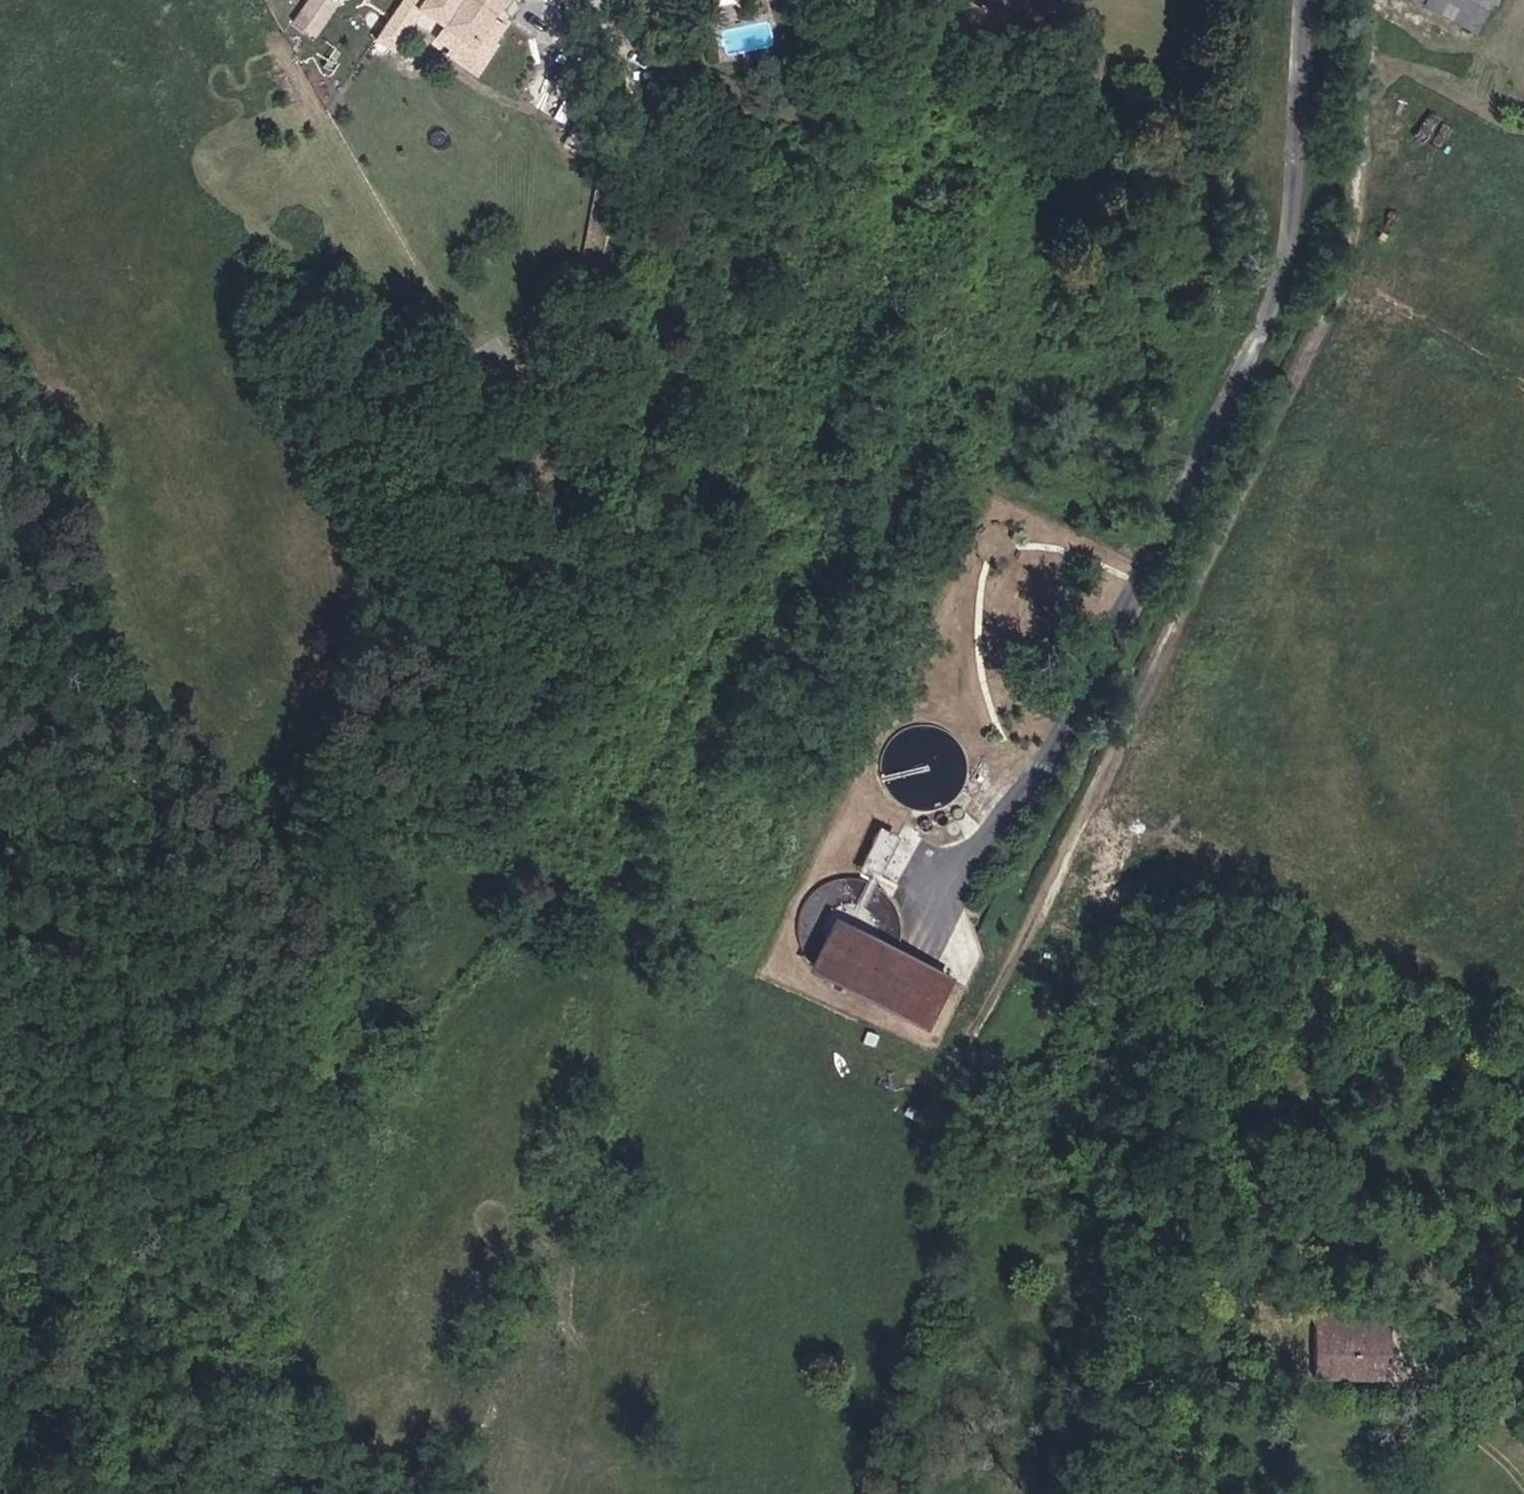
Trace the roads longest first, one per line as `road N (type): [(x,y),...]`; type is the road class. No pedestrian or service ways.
road 1 (track): [(575,971),(600,993),(595,1094),(565,1298),(572,1334),(609,1354),(702,1316),(938,1058),(1051,901),(1388,217),(1392,153),(1350,0)]

